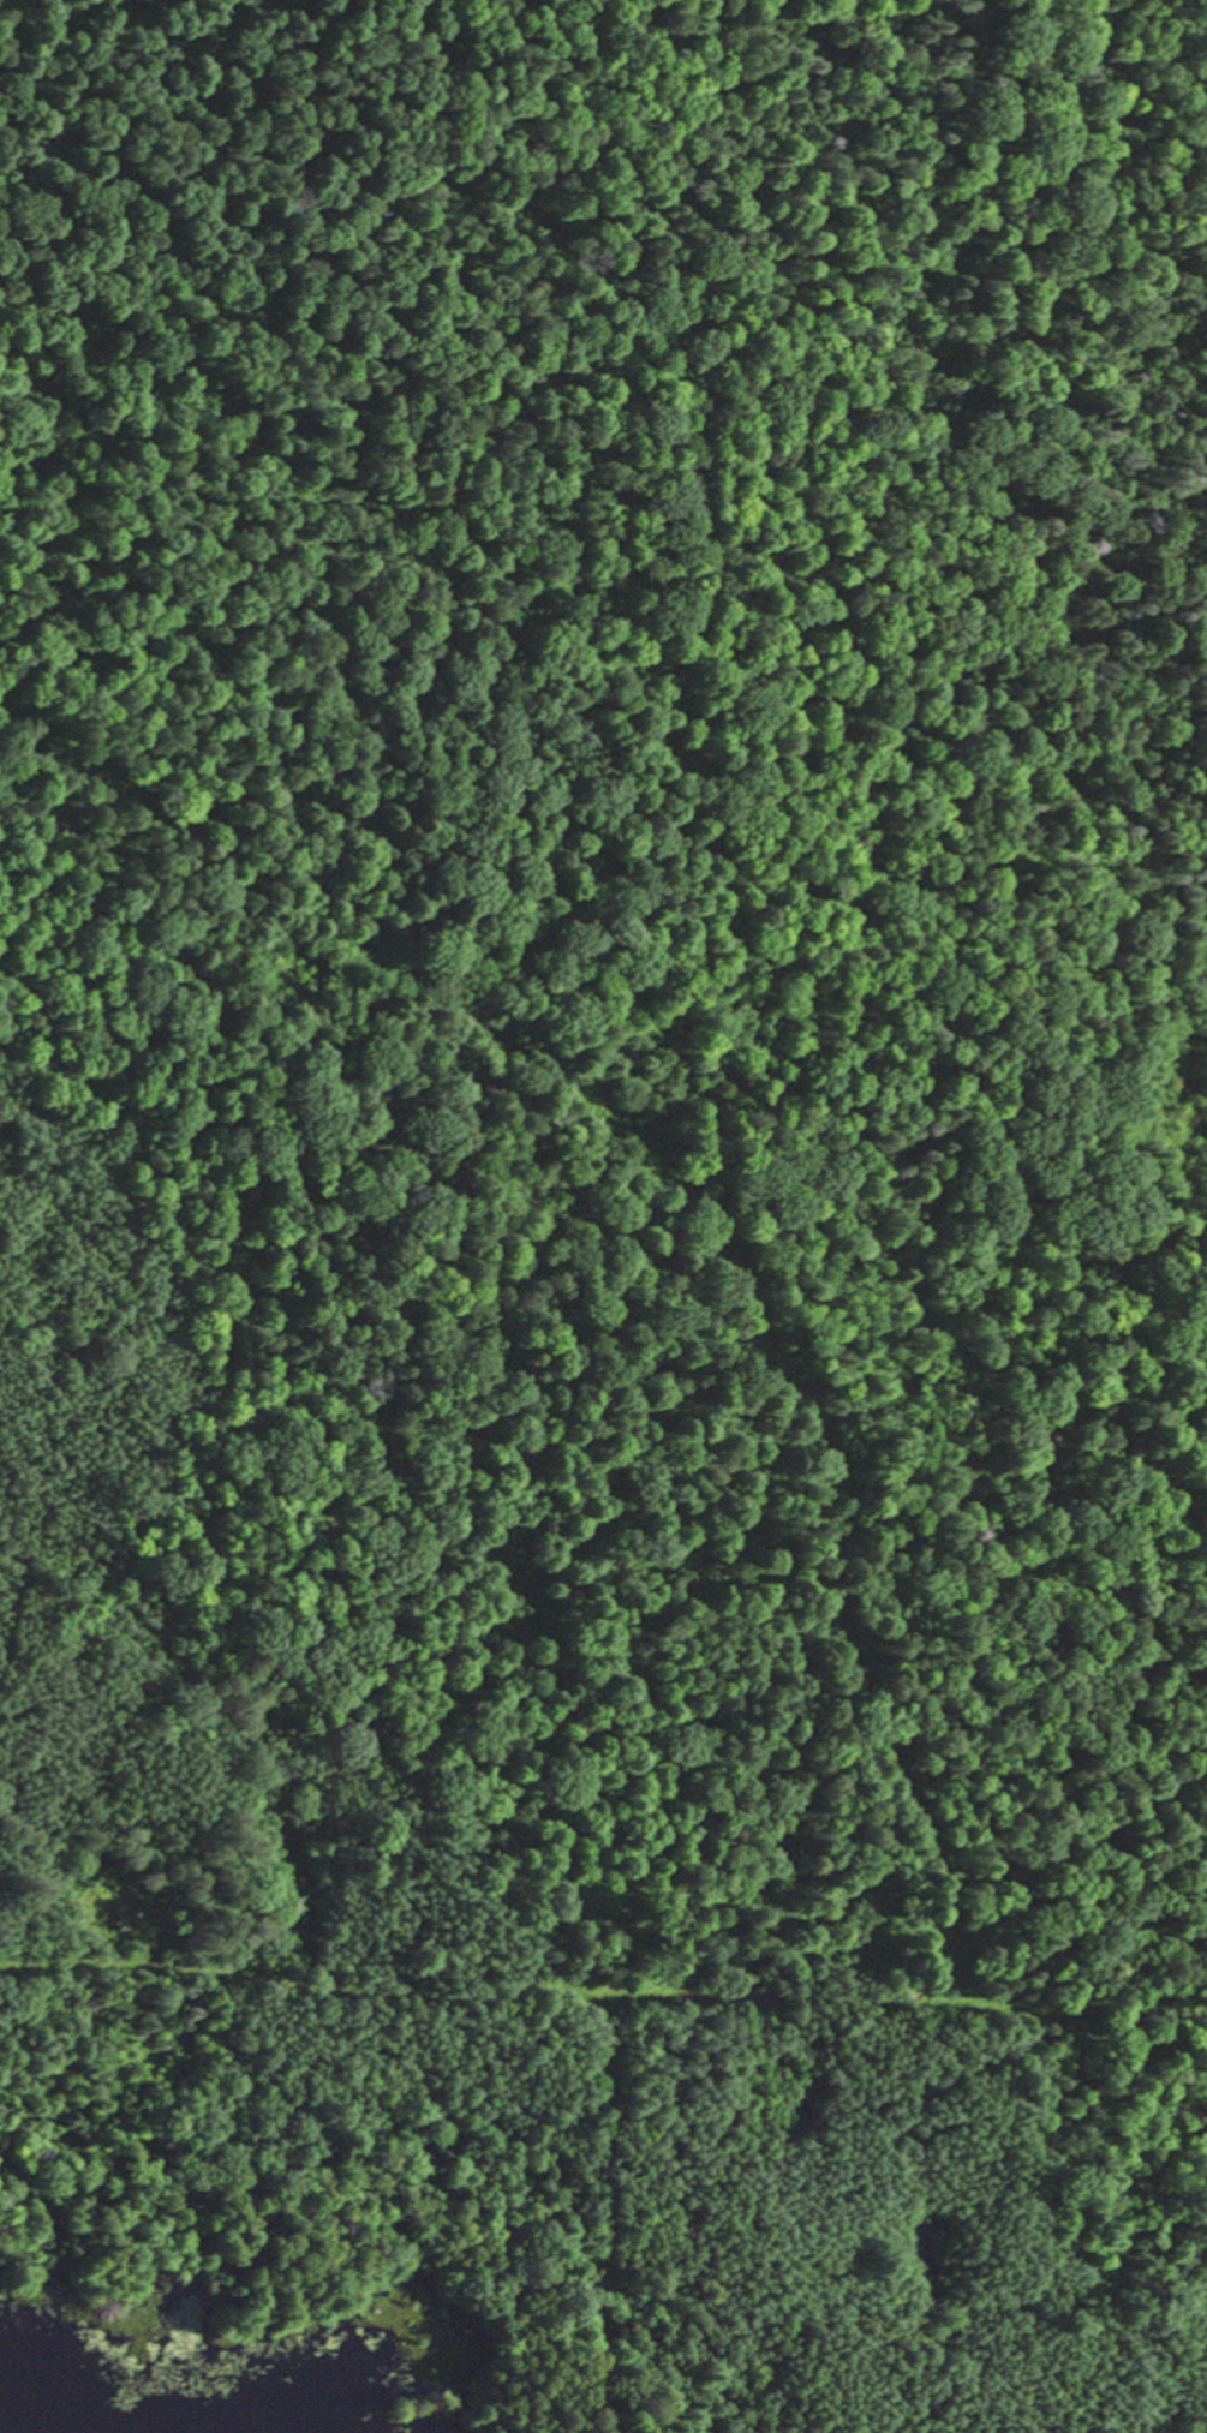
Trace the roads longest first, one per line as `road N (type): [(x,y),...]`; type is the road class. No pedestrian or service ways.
road 1 (track): [(1206,2015),(0,1966)]

